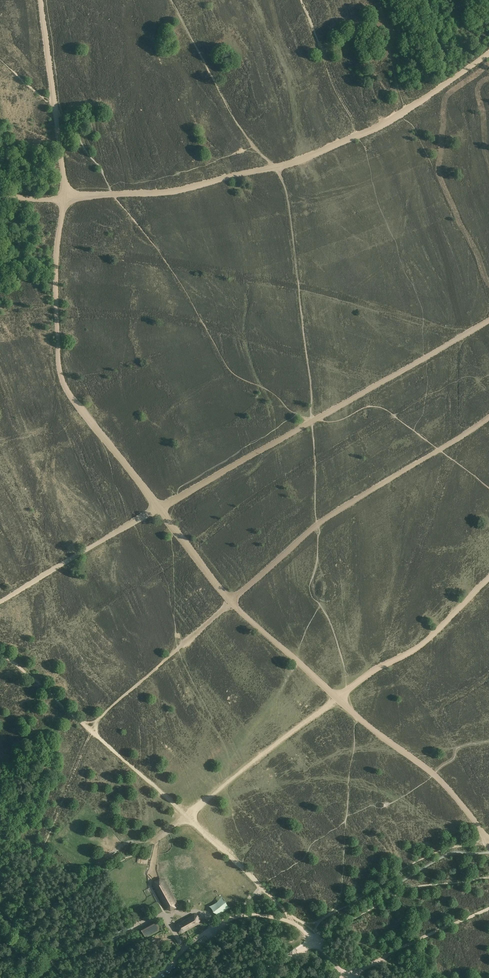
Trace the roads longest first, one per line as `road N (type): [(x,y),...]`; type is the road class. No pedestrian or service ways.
road 1 (track): [(170,0),(235,122),(287,194),(316,460),(318,558),(310,592),(335,634),(347,691)]
road 2 (track): [(488,53),(379,127),(308,157),(184,189),(64,196)]
road 3 (track): [(64,196),(56,251),(60,372),(161,508)]
road 4 (track): [(488,417),(317,523),(230,602)]
road 5 (track): [(230,602),(161,508),(312,422)]
road 6 (track): [(12,920),(92,731)]
road 7 (track): [(25,933),(187,815)]
road 8 (track): [(317,419),(488,321)]
road 9 (track): [(335,699),(411,651),(488,579)]
road 10 (track): [(488,876),(416,886),(315,943)]
road 11 (track): [(230,602),(90,728)]
road 12 (track): [(187,815),(335,699)]
road 13 (track): [(0,600),(161,508)]
road 14 (track): [(488,844),(438,777),(357,718)]
road 15 (track): [(327,917),(430,855),(488,842)]
road 16 (track): [(335,699),(230,602)]
road 17 (track): [(187,815),(92,731)]
road 18 (track): [(488,908),(377,959)]

